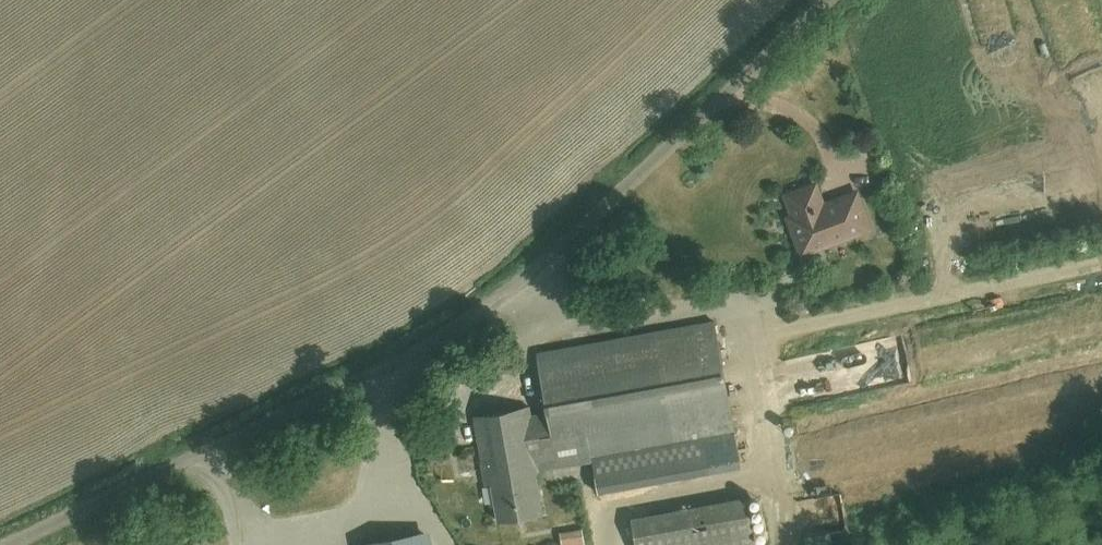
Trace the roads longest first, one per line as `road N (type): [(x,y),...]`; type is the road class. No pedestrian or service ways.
road 1 (unclassified): [(12,544),(420,352),(522,283),(829,0)]

